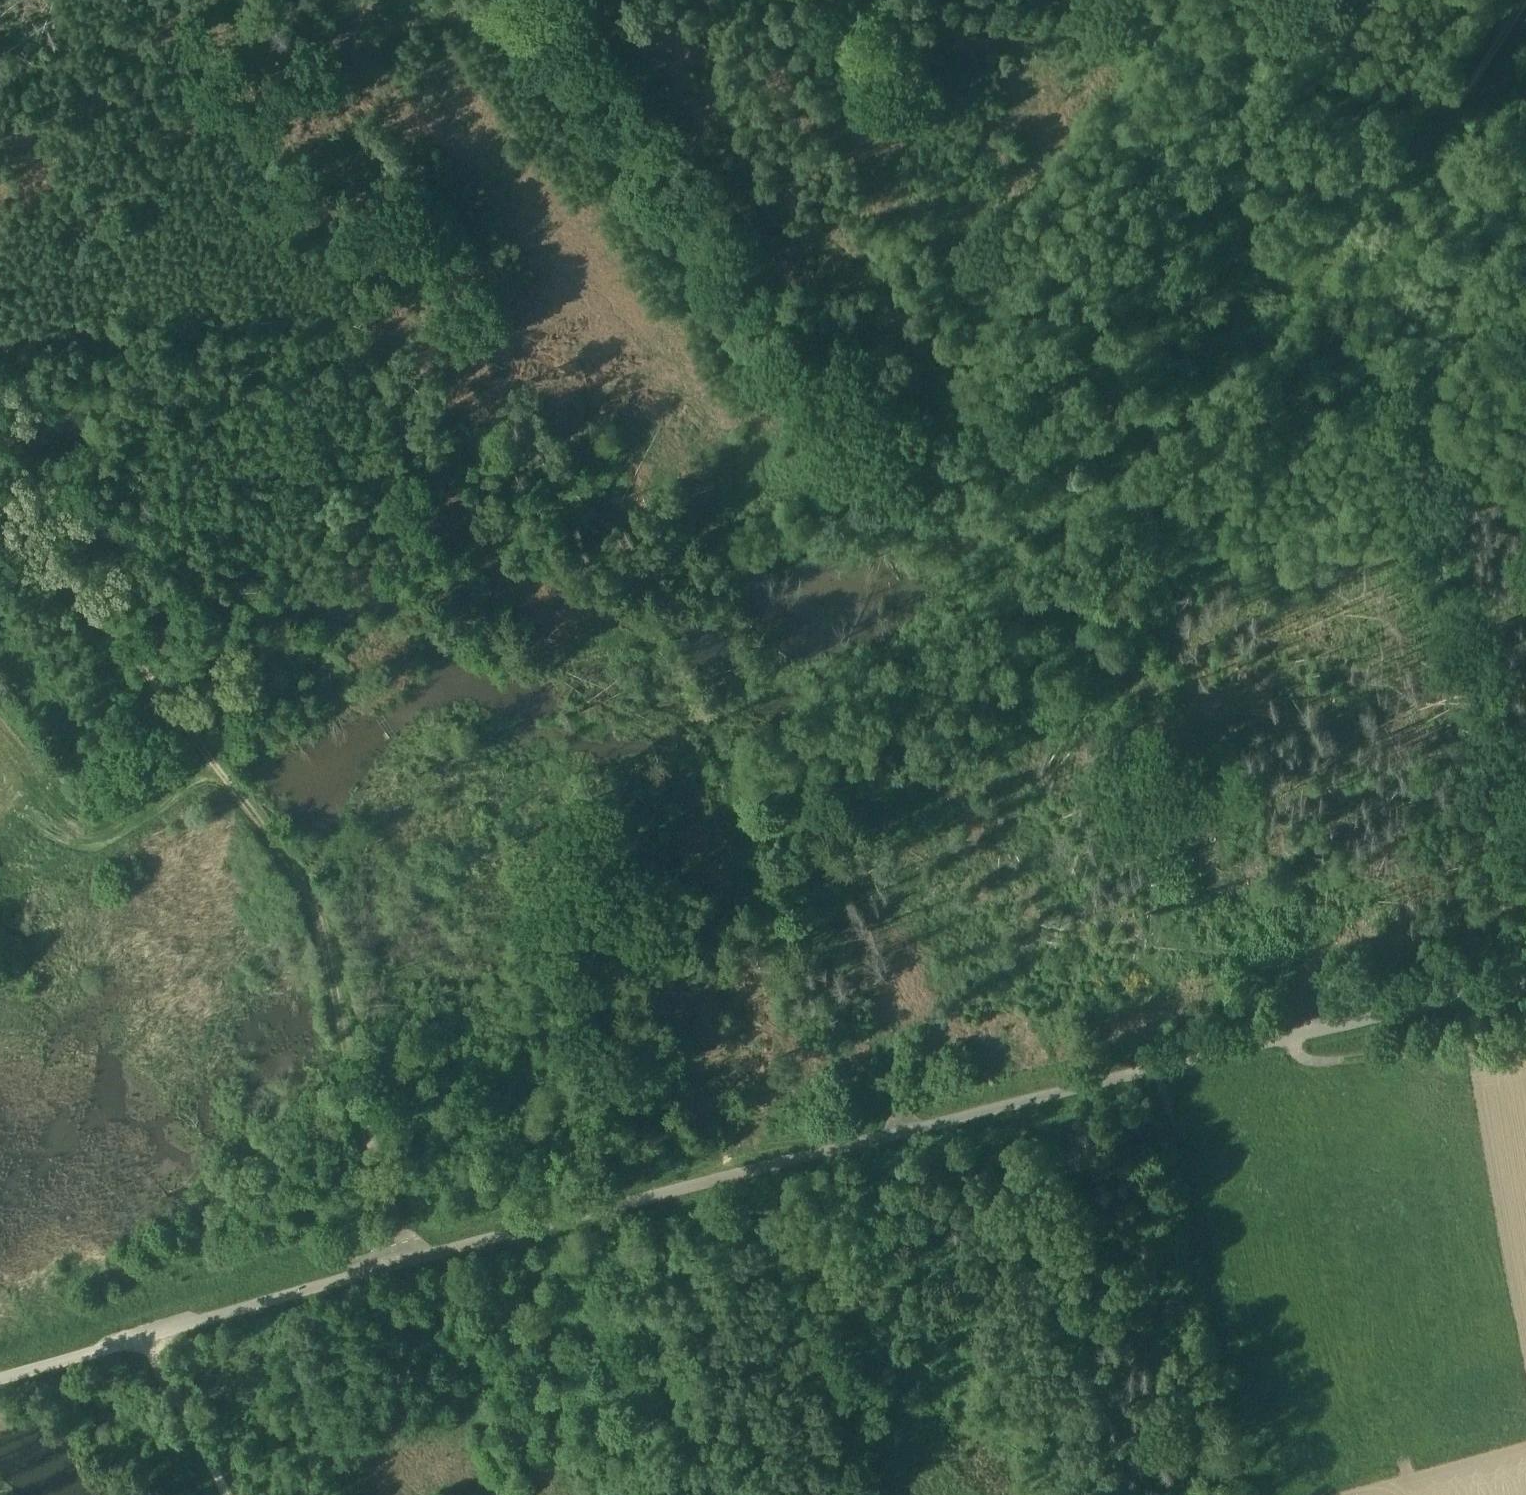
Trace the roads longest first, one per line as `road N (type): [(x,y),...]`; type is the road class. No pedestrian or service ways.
road 1 (track): [(1525,986),(1157,1064),(405,1262)]
road 2 (track): [(405,1262),(318,920),(292,864),(0,485)]
road 3 (track): [(1246,1494),(1157,1064)]
road 4 (track): [(405,1262),(152,1334)]
road 5 (track): [(229,1494),(152,1334)]
road 6 (track): [(1291,1034),(1314,1072),(1439,1061)]
road 7 (track): [(152,1334),(0,1379)]

